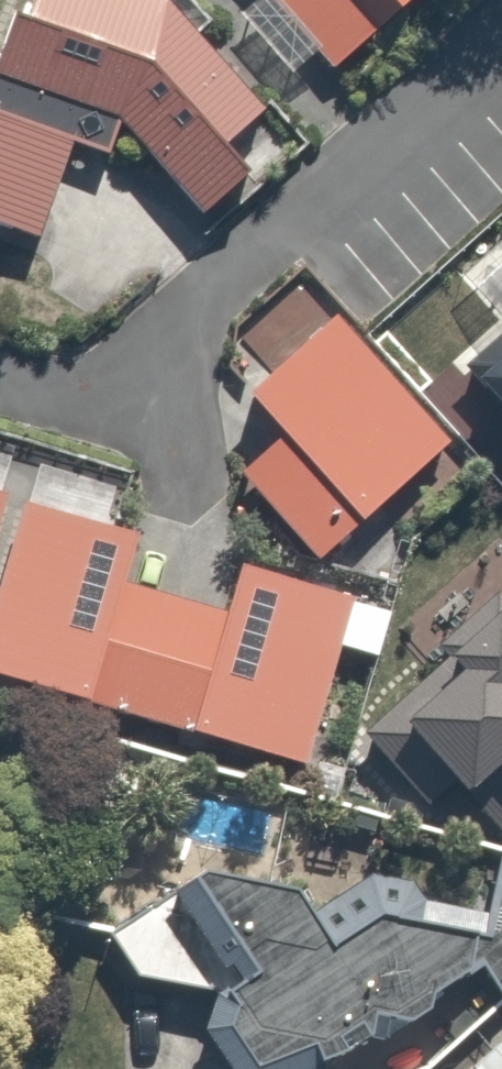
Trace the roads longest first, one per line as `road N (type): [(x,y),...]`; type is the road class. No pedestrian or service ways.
road 1 (residential): [(0,379),(78,393),(137,366),(501,32)]

